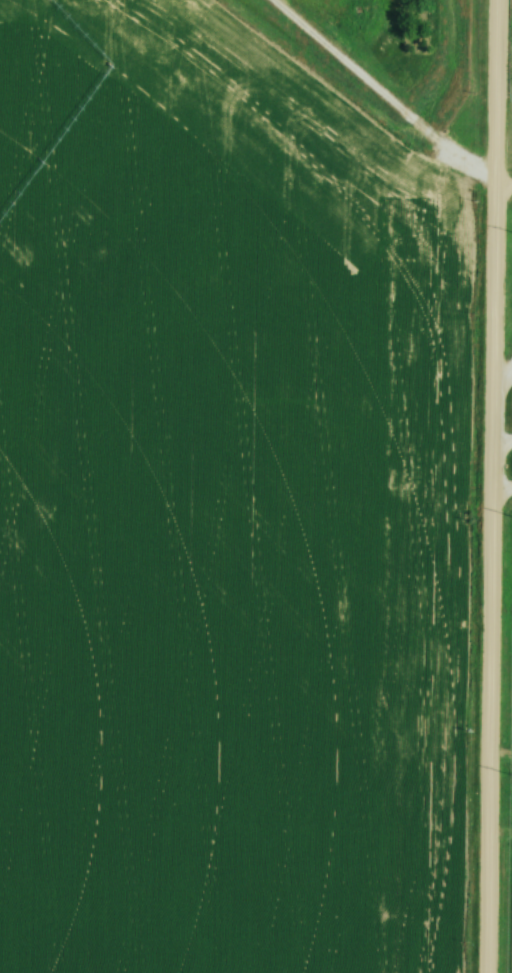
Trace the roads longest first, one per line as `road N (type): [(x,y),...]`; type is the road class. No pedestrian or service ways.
road 1 (tertiary): [(492,972),(502,0)]

